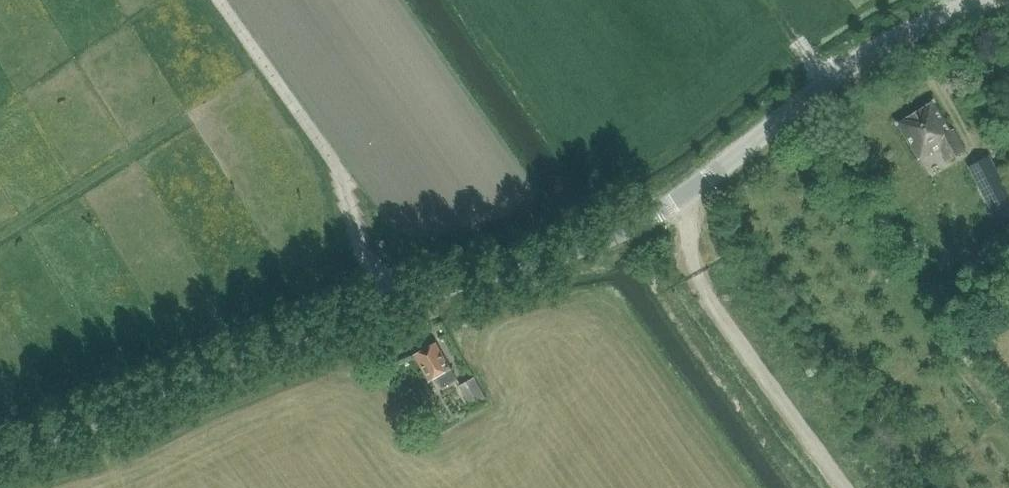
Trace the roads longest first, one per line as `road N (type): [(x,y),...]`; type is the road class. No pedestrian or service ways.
road 1 (tertiary): [(0,462),(339,320),(584,248),(660,211),(843,72),(899,38),(994,0)]
road 2 (track): [(220,0),(342,176),(395,301)]

